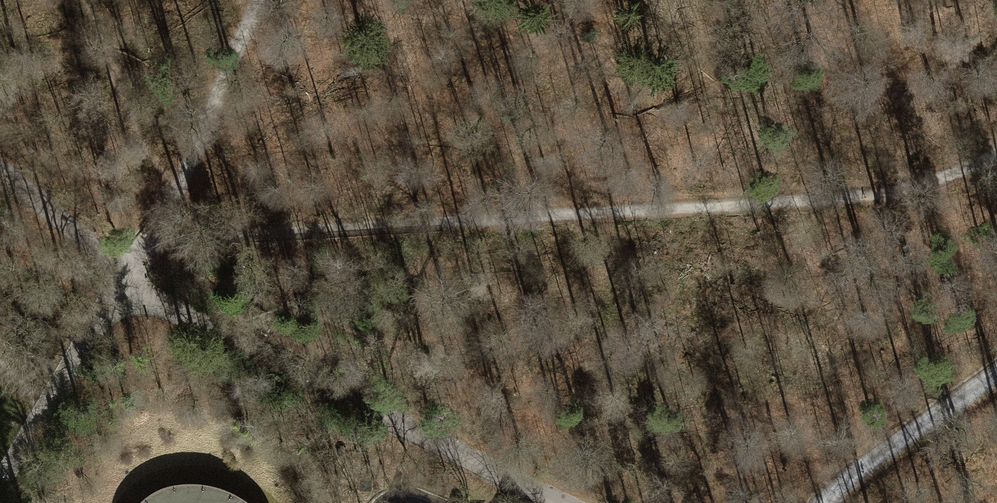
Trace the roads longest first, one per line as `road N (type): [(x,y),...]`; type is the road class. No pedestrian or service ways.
road 1 (track): [(144,246),(846,197),(911,186),(996,151)]
road 2 (unclassified): [(558,502),(121,278)]
road 3 (track): [(144,246),(178,192),(261,0)]
road 4 (unclassified): [(0,483),(121,278)]
road 5 (track): [(825,502),(996,371)]
road 6 (unclassified): [(121,278),(0,177)]

